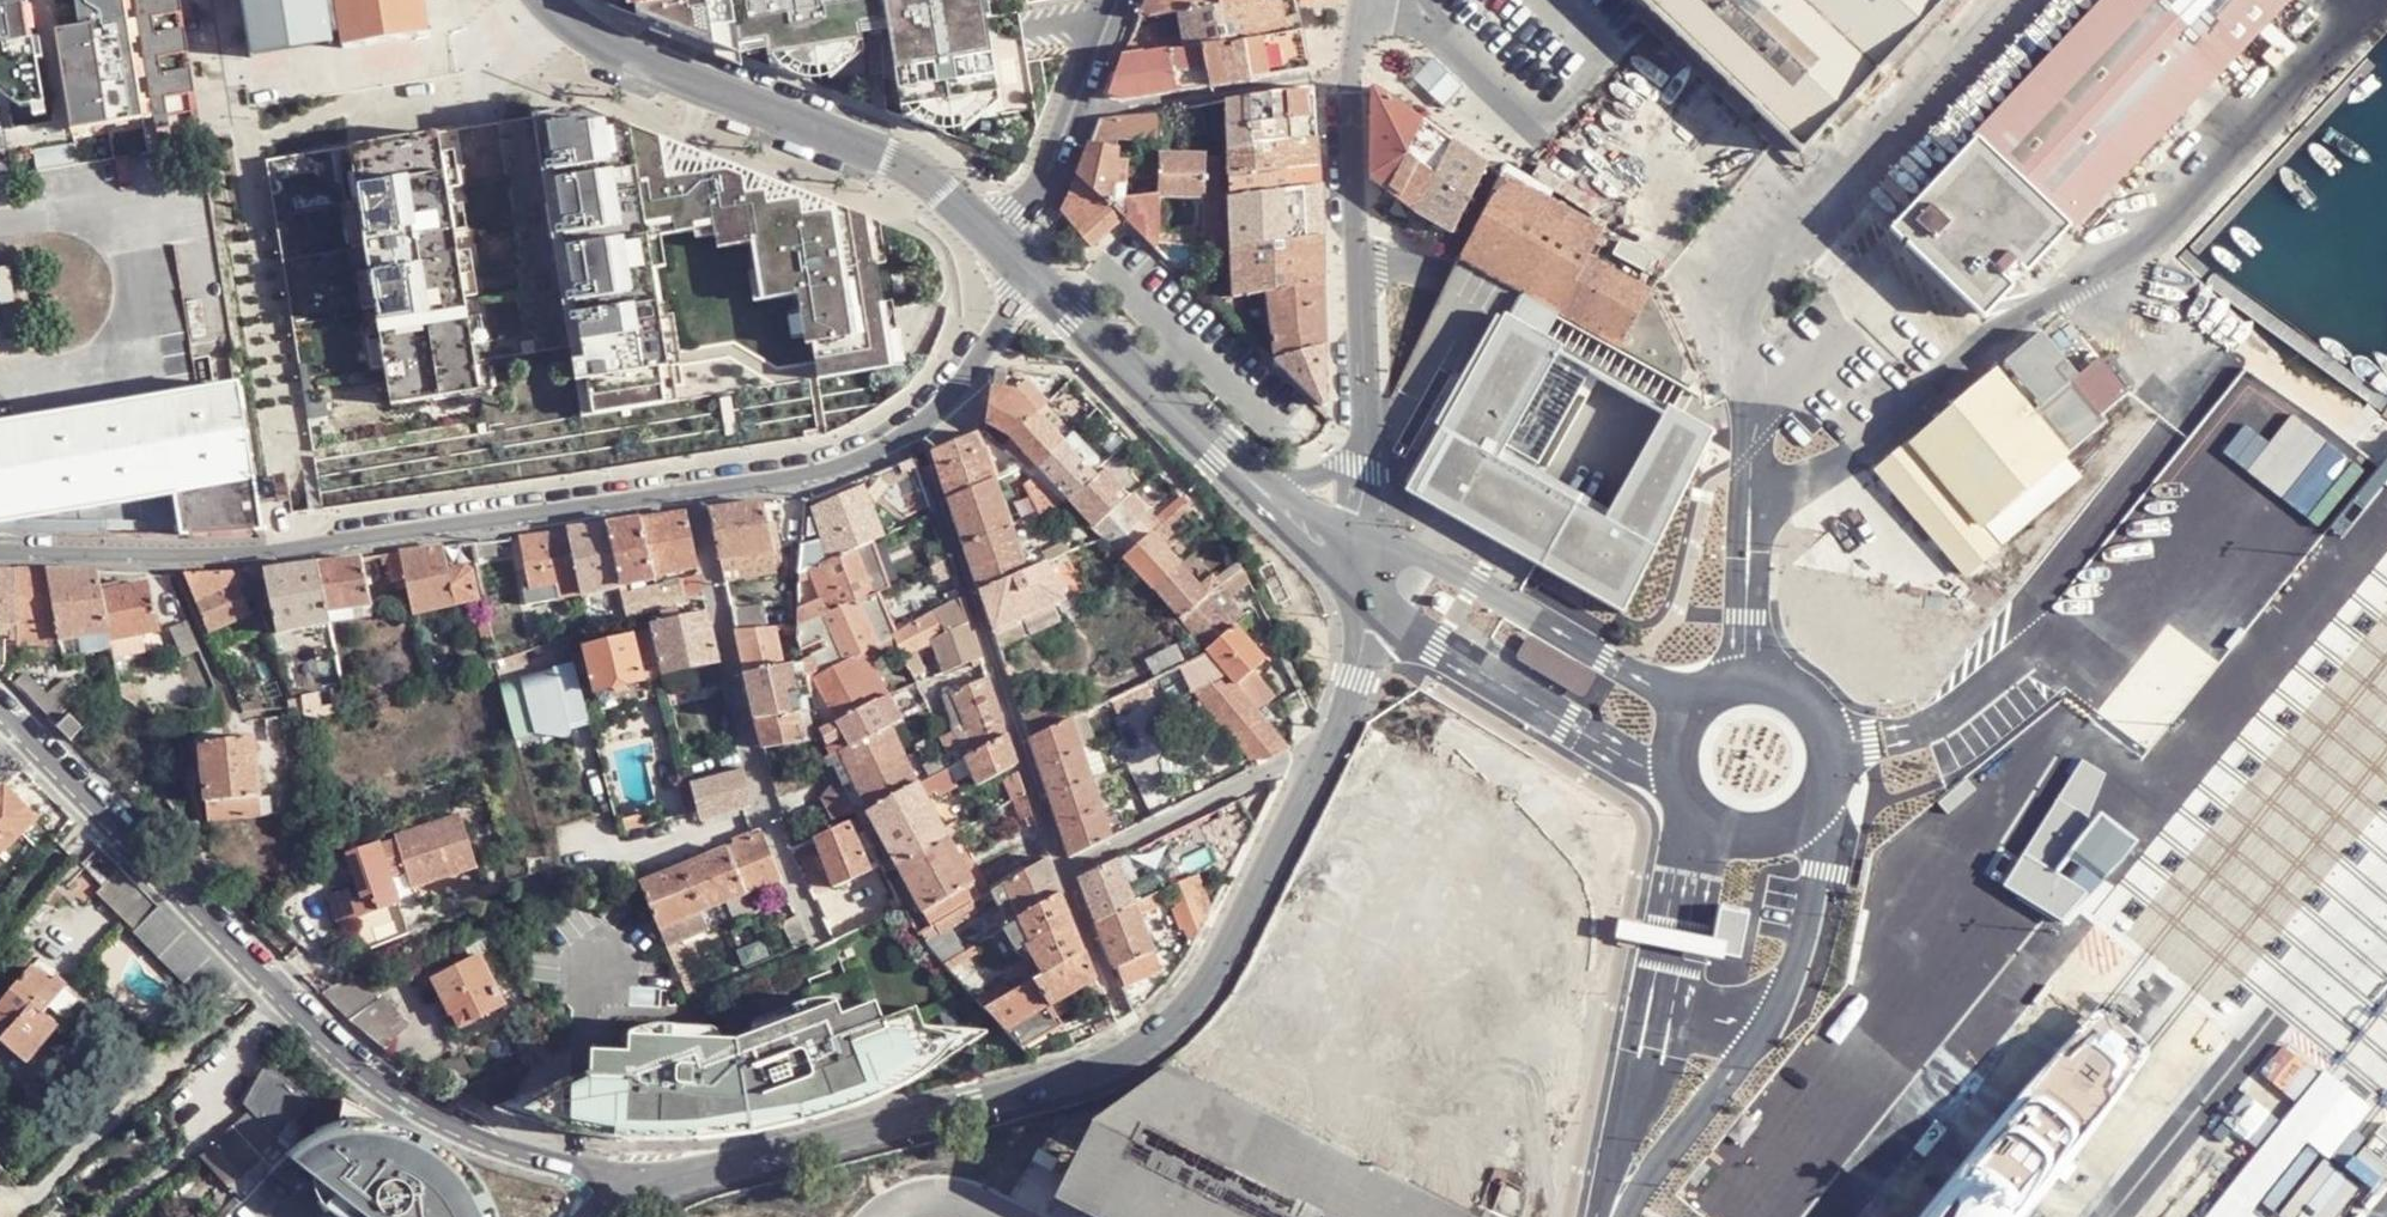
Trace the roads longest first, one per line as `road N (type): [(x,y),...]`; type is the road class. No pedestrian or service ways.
road 1 (residential): [(918,431),(859,464),(815,474),(272,554),(0,551)]
road 2 (unclassified): [(1750,485),(1772,489),(1857,446),(2000,328),(2091,281),(2361,0)]
road 3 (residential): [(610,1172),(456,1125),(348,1061),(25,738)]
road 4 (unclassified): [(2019,0),(1836,184),(1749,301),(1750,485)]
road 5 (residential): [(1138,1052),(1087,1075),(668,1180),(610,1172)]
road 6 (tertiary): [(546,0),(590,36),(886,156),(986,235)]
road 7 (residential): [(918,431),(1066,873)]
road 8 (unclassified): [(1362,556),(1377,607),(1405,629),(1570,729),(1675,774)]
road 9 (tertiary): [(1350,73),(1361,467)]
road 10 (unclassified): [(1693,706),(1408,557),(1362,556)]
road 11 (residential): [(1322,761),(1200,995),(1138,1052)]
road 12 (tertiary): [(1031,278),(1265,494)]
road 13 (residential): [(1350,73),(1101,110),(1070,103)]
road 14 (residential): [(1066,873),(1292,760),(1322,761)]
road 15 (unclassified): [(1621,1216),(1764,1031)]
road 16 (unclassified): [(1764,1031),(1782,1005),(1816,897),(1822,839),(1810,815)]
road 17 (unclassified): [(1653,1004),(1606,1216)]
road 18 (residential): [(1362,556),(1355,680),(1322,761)]
road 19 (unclassified): [(1750,485),(1748,678)]
road 20 (residential): [(1066,873),(1138,1052)]
road 21 (residential): [(1031,278),(958,391),(918,431)]
road 22 (unclassified): [(1810,815),(1832,767),(1820,716),(1779,683),(1748,678)]
road 23 (unclassified): [(1711,827),(1683,871),(1653,1004)]
road 24 (residential): [(1070,103),(1038,185),(986,235)]

